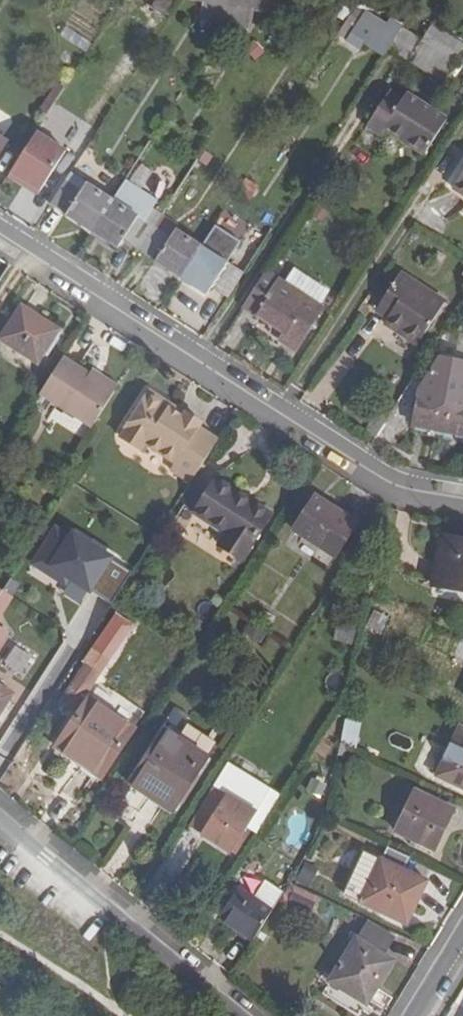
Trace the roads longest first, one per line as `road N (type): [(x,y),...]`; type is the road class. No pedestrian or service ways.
road 1 (residential): [(0,241),(396,492),(462,503)]
road 2 (residential): [(241,1015),(0,817)]

